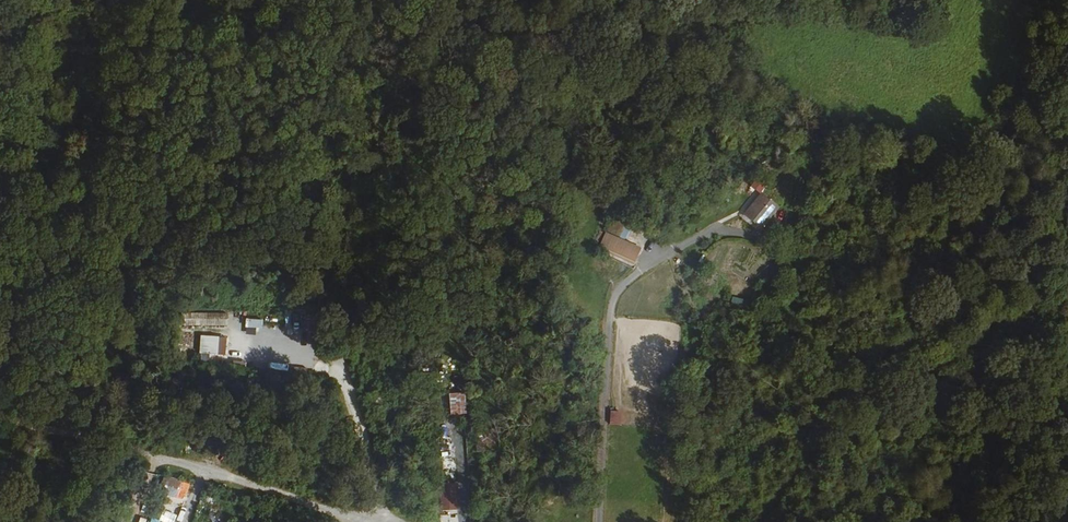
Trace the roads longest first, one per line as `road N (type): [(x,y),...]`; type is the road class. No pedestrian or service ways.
road 1 (track): [(764,521),(842,396),(907,348),(956,224),(977,0)]
road 2 (unclassified): [(0,423),(124,448),(383,521)]

